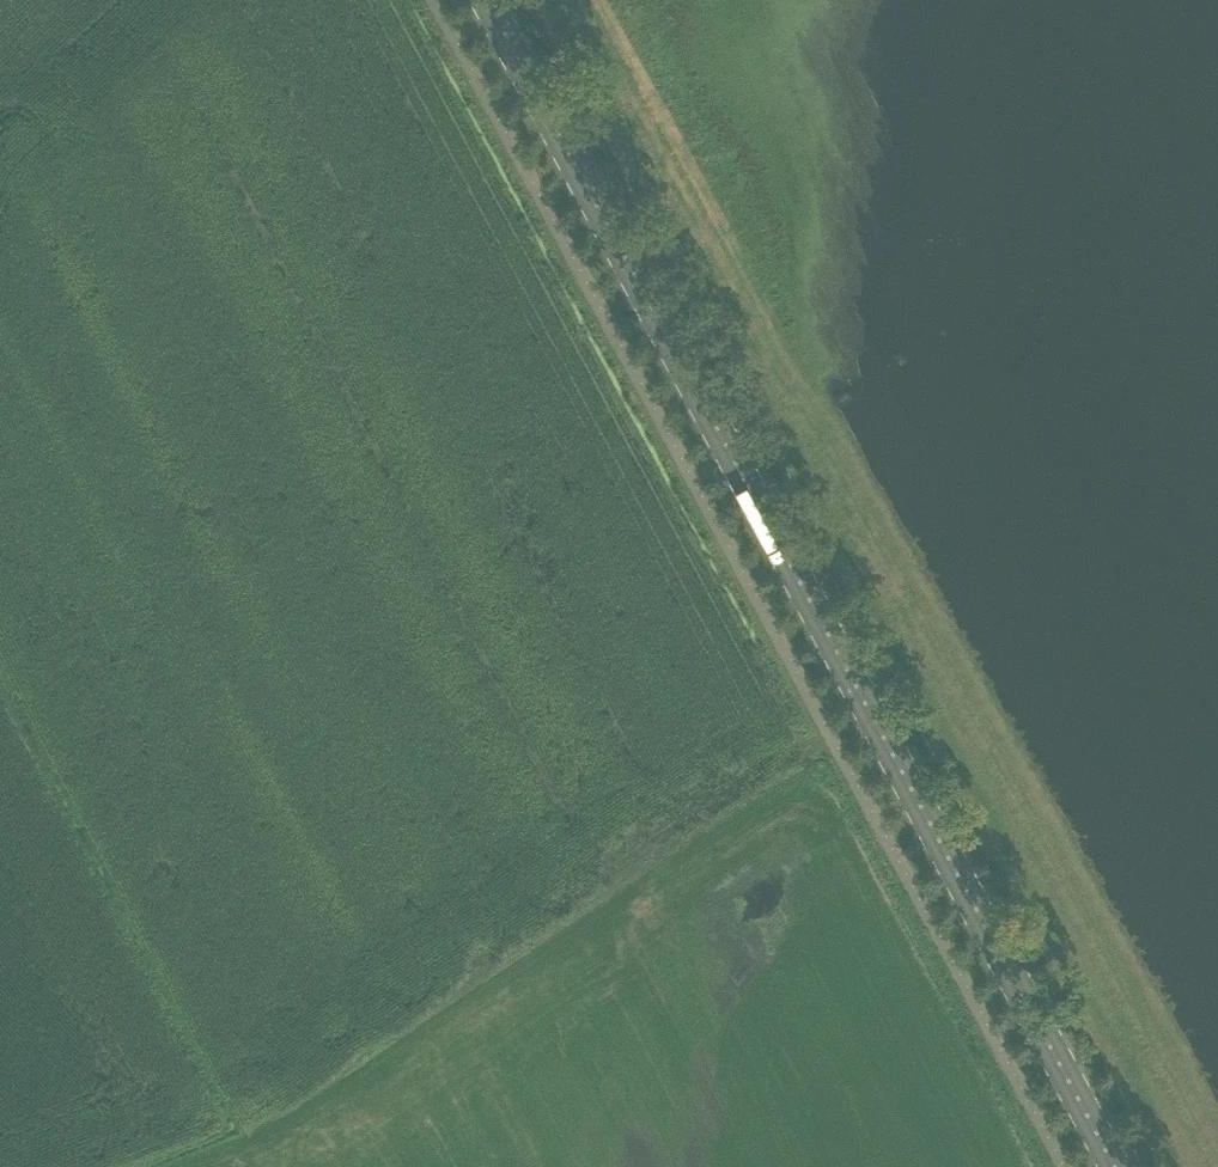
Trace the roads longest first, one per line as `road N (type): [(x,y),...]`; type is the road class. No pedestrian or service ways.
road 1 (secondary): [(1113,1166),(485,0)]

